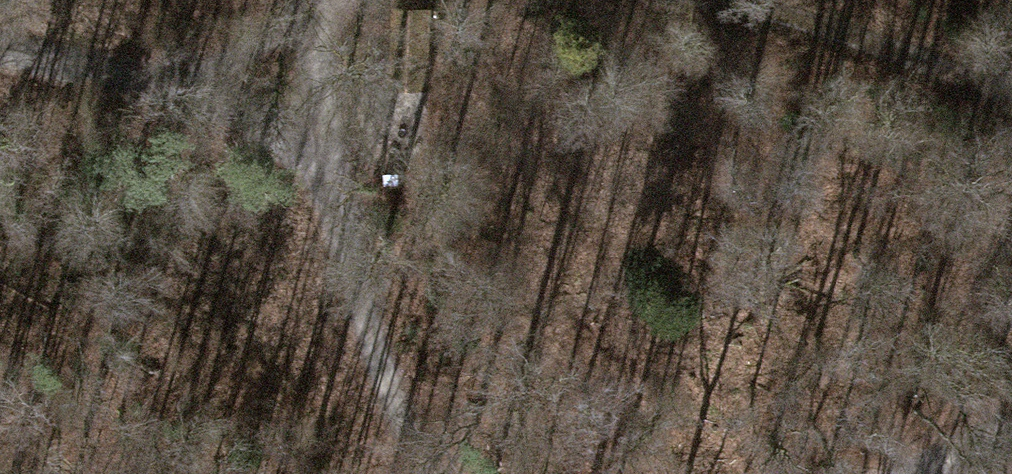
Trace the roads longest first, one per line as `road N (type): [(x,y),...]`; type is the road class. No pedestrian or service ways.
road 1 (track): [(435,473),(356,321),(316,136),(302,0)]
road 2 (track): [(0,64),(316,136)]
road 3 (track): [(753,0),(835,17),(1011,104)]

